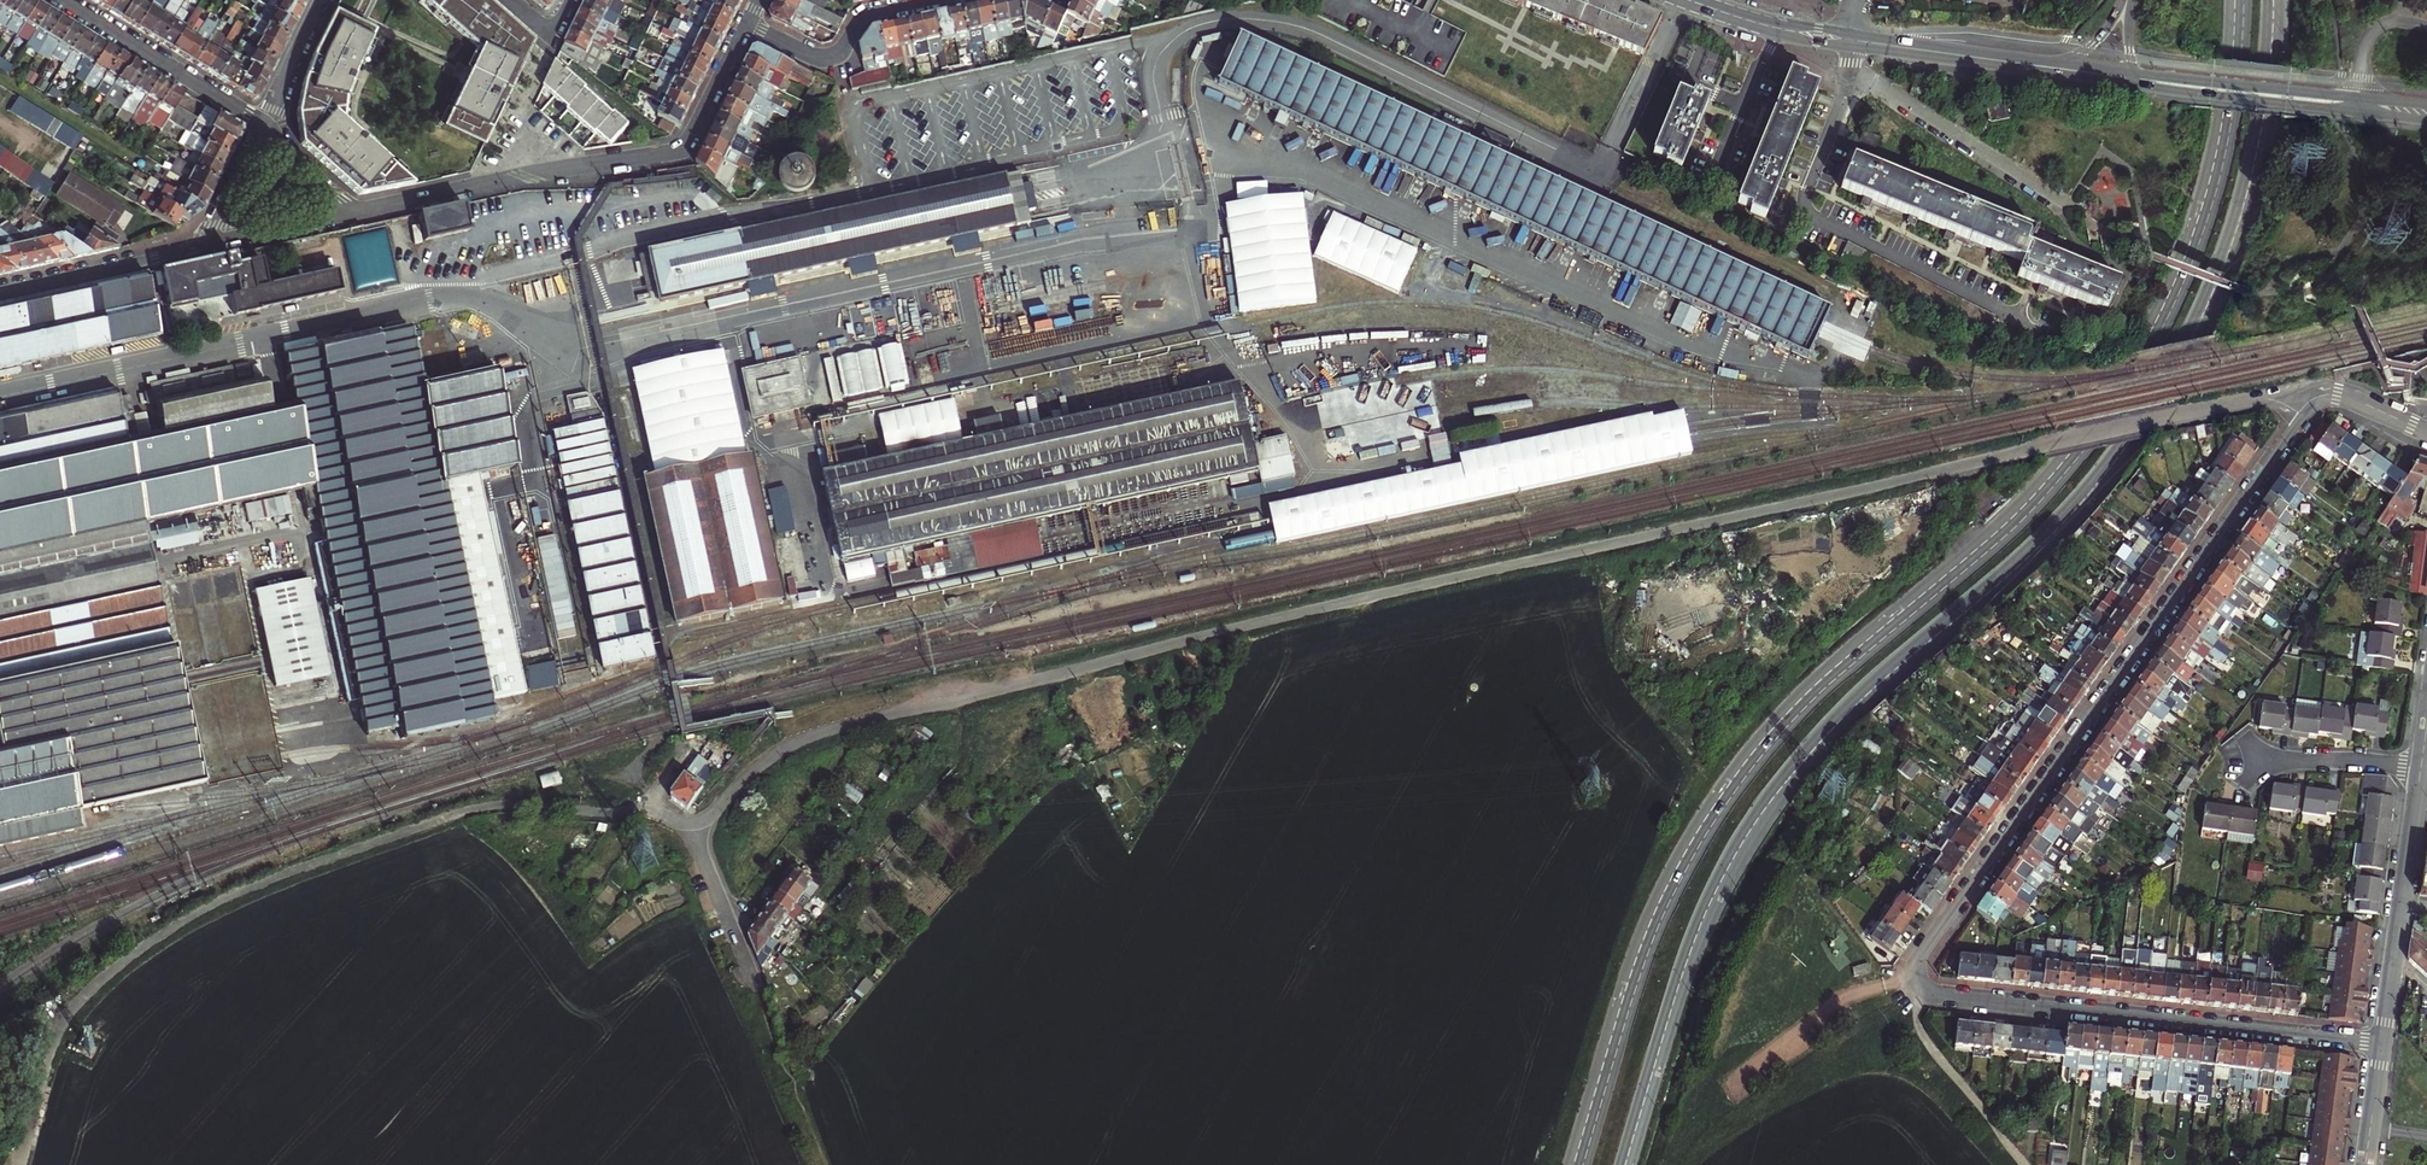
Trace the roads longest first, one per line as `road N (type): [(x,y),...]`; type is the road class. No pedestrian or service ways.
road 1 (unclassified): [(694,825),(772,760),(835,730),(1384,595),(2047,444)]
road 2 (primary): [(2243,0),(2219,181),(2145,359),(2089,445),(2027,515),(1808,705),(1730,798),(1651,941),(1583,1164)]
road 3 (primary): [(1624,1164),(1683,963),(1752,827),(1861,699),(2078,507),(2176,372),(2250,184),(2273,0)]
road 4 (residential): [(1915,969),(2304,413)]
road 5 (residential): [(1915,969),(1929,994),(2382,1043)]
road 6 (residential): [(1851,70),(1807,189),(1813,218),(2039,332)]
road 7 (residential): [(473,187),(675,150),(691,138),(747,26)]
road 8 (secondary): [(2426,105),(2136,74)]
road 9 (secondary): [(1873,43),(2152,88)]
road 10 (residential): [(2421,768),(2382,1043)]
road 11 (secondary): [(2152,88),(2426,121)]
road 12 (residential): [(1851,70),(2068,207)]
road 13 (residential): [(62,0),(263,131)]
road 14 (residential): [(944,0),(869,17),(843,51),(822,59),(747,26)]
road 15 (tertiary): [(202,249),(0,294)]
road 16 (track): [(822,1164),(754,990)]
road 17 (unclassified): [(754,990),(694,825)]
road 18 (secondary): [(2044,63),(1873,43)]
road 19 (residential): [(550,37),(473,187)]
road 20 (residential): [(2255,760),(2421,768)]
road 21 (residential): [(1778,29),(1706,169)]
road 22 (residential): [(202,249),(351,213)]
road 23 (tertiary): [(321,0),(263,131)]
road 24 (residential): [(2426,432),(2337,394),(2319,396),(2304,413)]
road 25 (residential): [(2304,413),(2250,401),(2173,415)]
road 26 (tertiary): [(263,131),(202,249)]
road 27 (residential): [(2047,444),(2173,415)]
road 28 (residential): [(351,213),(473,187)]
road 29 (residential): [(2382,1043),(2365,1164)]

